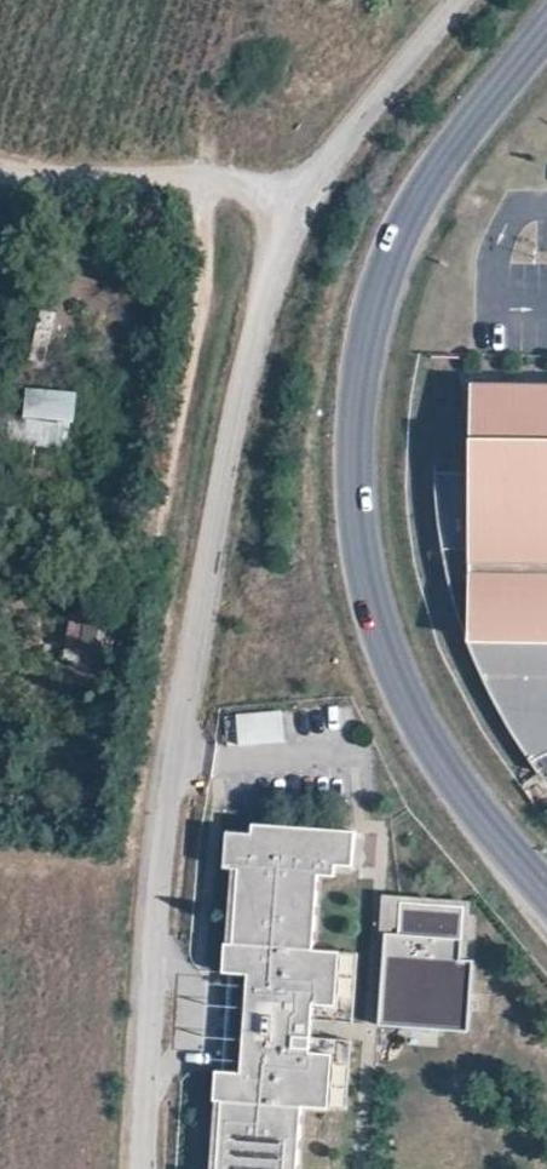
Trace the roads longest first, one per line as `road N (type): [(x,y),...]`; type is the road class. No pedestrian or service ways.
road 1 (unclassified): [(133,1168),(151,848),(234,409),(268,292),(310,195),(457,0)]
road 2 (tertiary): [(546,892),(448,776),(410,716),(364,590),(354,518),(368,347),(387,279),(419,202),(456,142),(546,33)]
road 3 (track): [(0,181),(309,198)]

